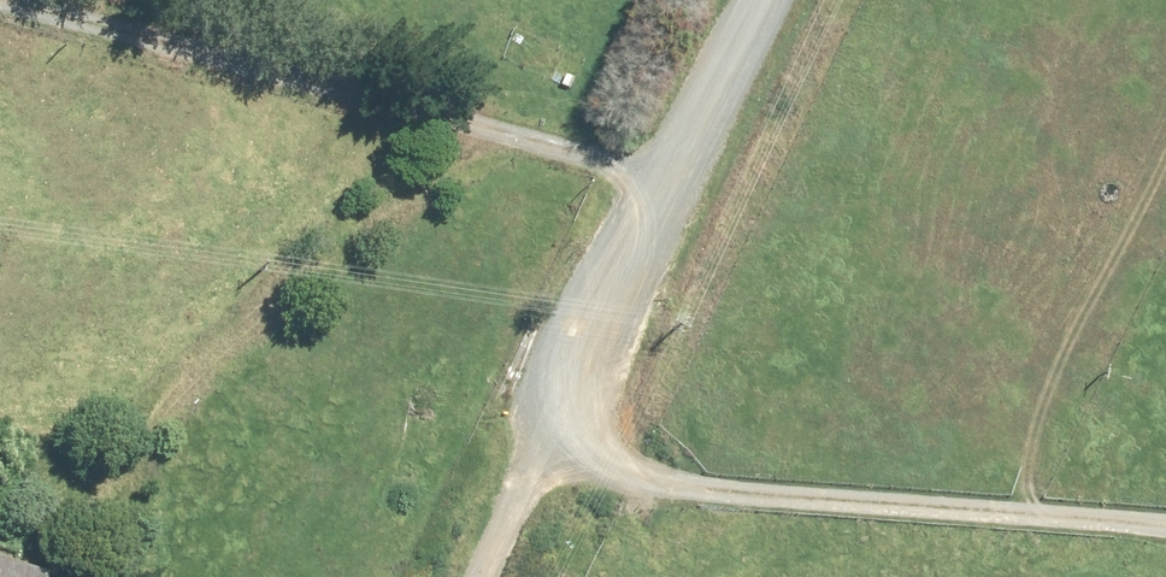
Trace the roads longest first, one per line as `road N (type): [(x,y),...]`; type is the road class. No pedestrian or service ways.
road 1 (track): [(462,576),(517,462),(1165,498)]
road 2 (unclassified): [(517,462),(740,0)]

